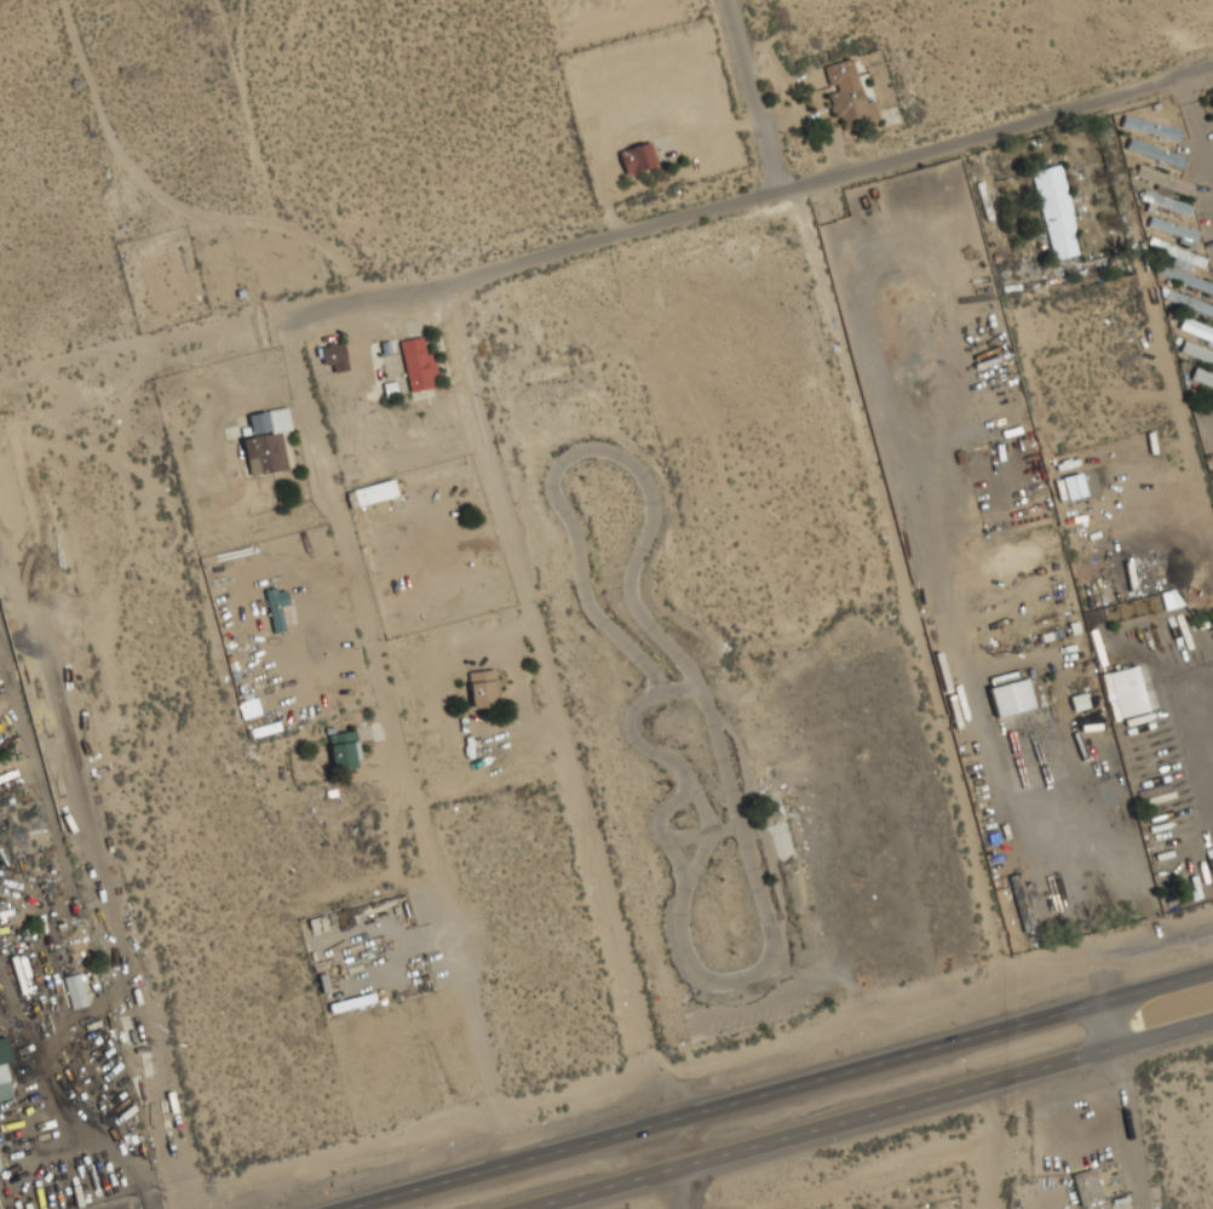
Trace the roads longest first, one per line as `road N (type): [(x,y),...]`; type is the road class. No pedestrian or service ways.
road 1 (primary): [(1212,971),(357,1208)]
road 2 (residential): [(1212,64),(447,282),(360,296)]
road 3 (primary): [(533,1208),(1212,1022)]
road 4 (residential): [(726,0),(777,191)]

